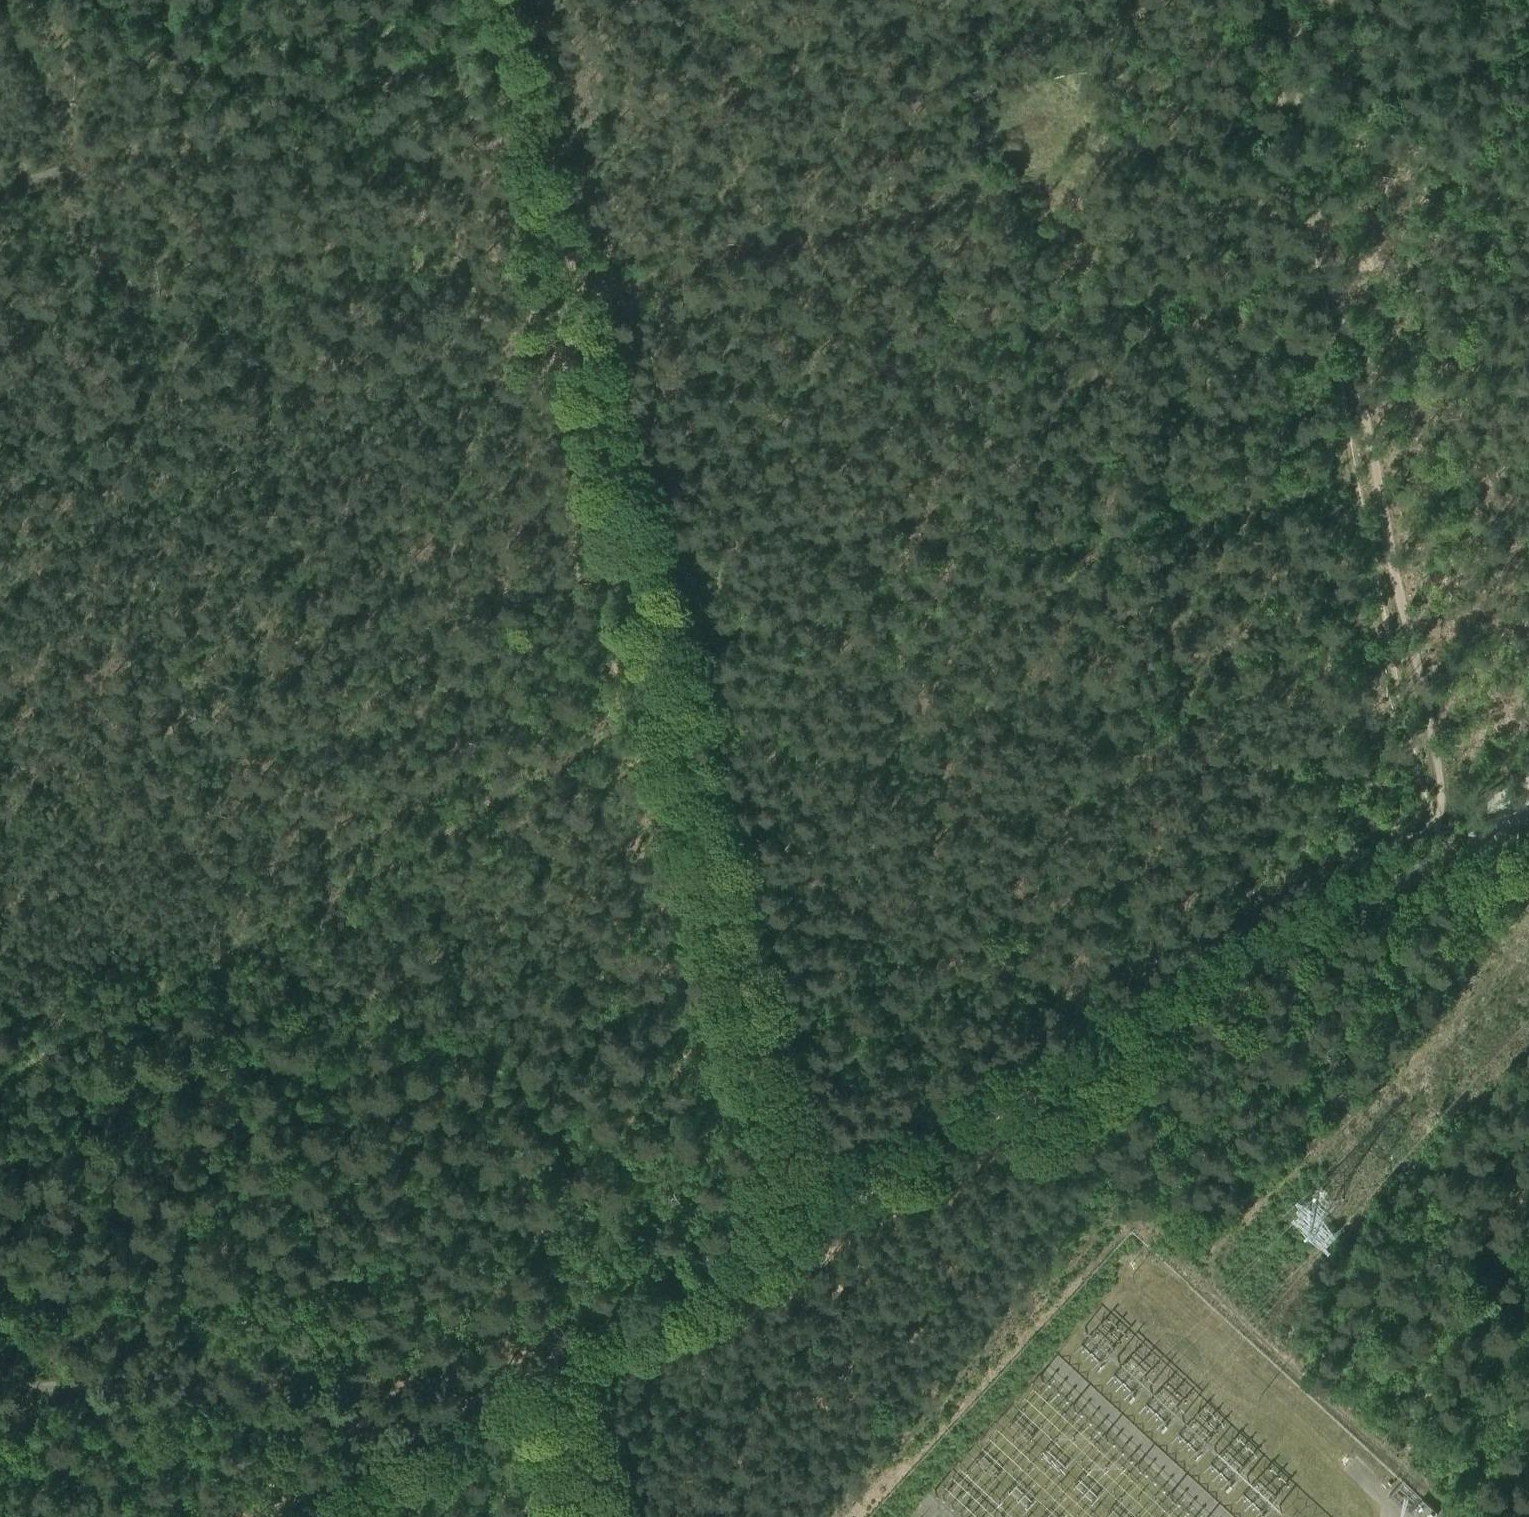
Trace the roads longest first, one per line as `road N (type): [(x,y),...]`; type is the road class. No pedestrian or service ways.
road 1 (track): [(470,1404),(851,1201),(1449,850),(1429,716),(1276,0)]
road 2 (track): [(266,1516),(470,1404)]
road 3 (track): [(588,1516),(567,1447),(470,1404)]

